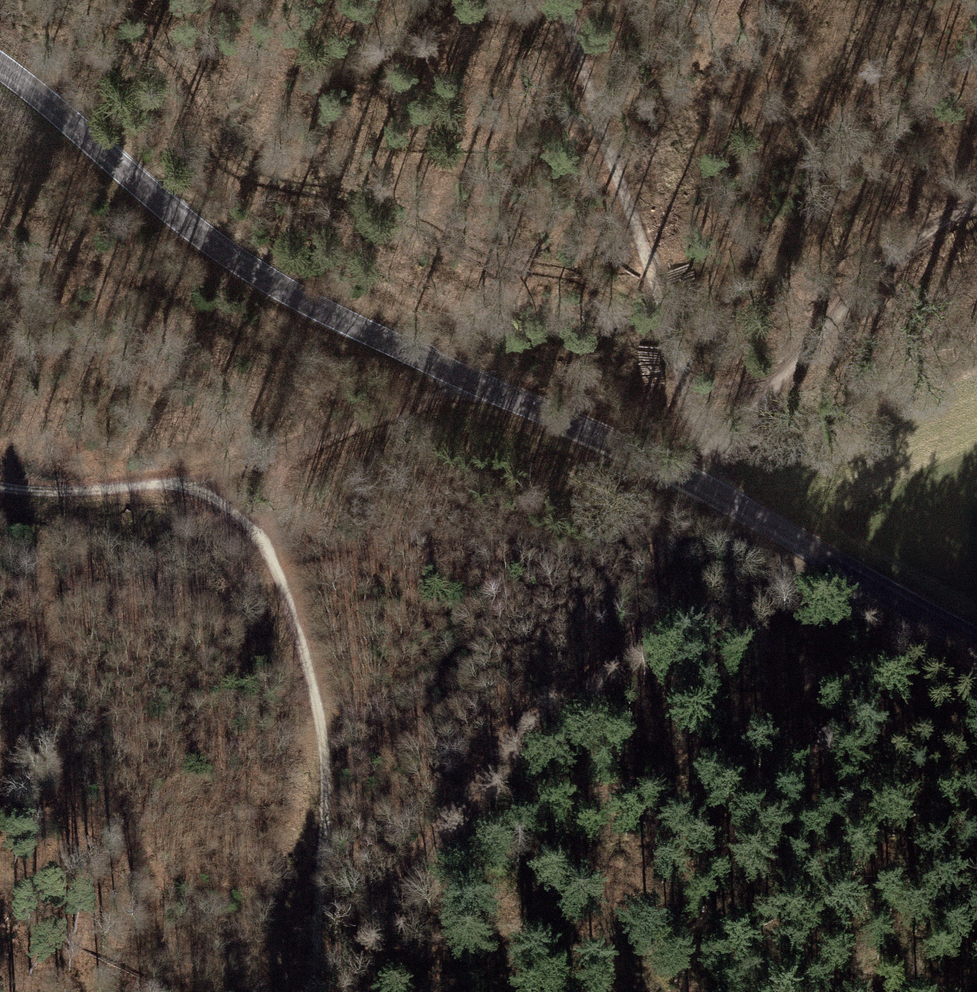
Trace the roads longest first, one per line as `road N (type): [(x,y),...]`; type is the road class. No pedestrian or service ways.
road 1 (tertiary): [(0,65),(277,285),(708,486),(976,640)]
road 2 (track): [(491,391),(398,404),(308,446),(285,491),(279,559),(332,769),(307,991)]
road 3 (track): [(708,486),(633,638),(488,766),(309,991)]
road 4 (track): [(568,0),(682,359),(708,486)]
road 5 (track): [(976,209),(903,252),(806,346),(708,486)]
road 6 (track): [(308,446),(185,482),(80,497),(0,486)]
road 7 (track): [(279,559),(252,517),(185,482)]

